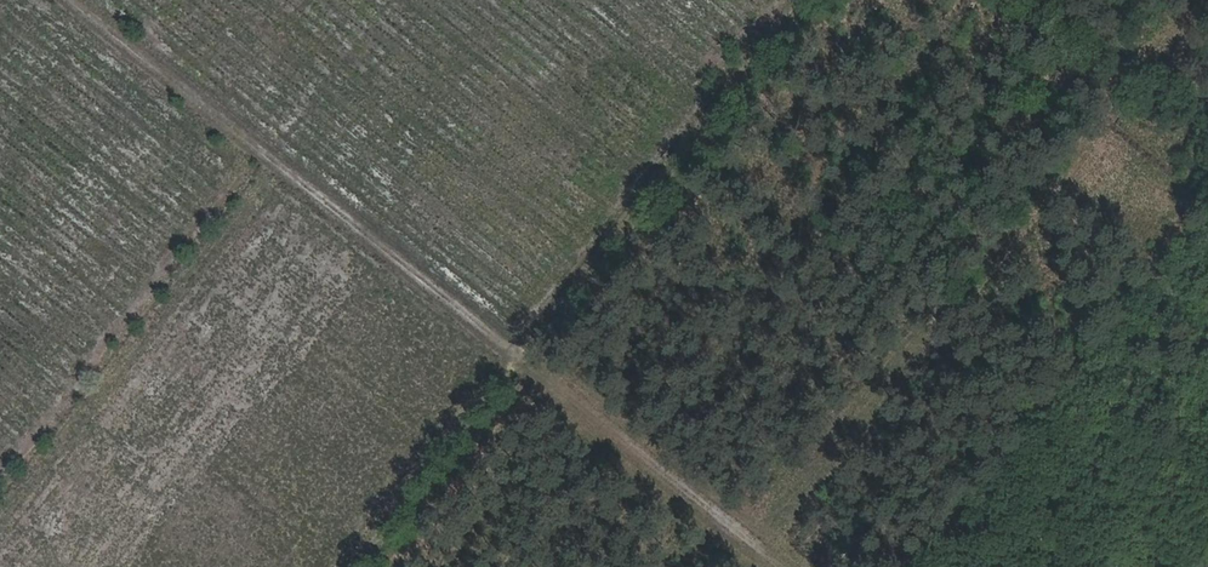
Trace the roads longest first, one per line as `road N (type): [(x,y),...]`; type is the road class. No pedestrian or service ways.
road 1 (track): [(70,0),(783,566)]
road 2 (track): [(349,566),(797,0)]

